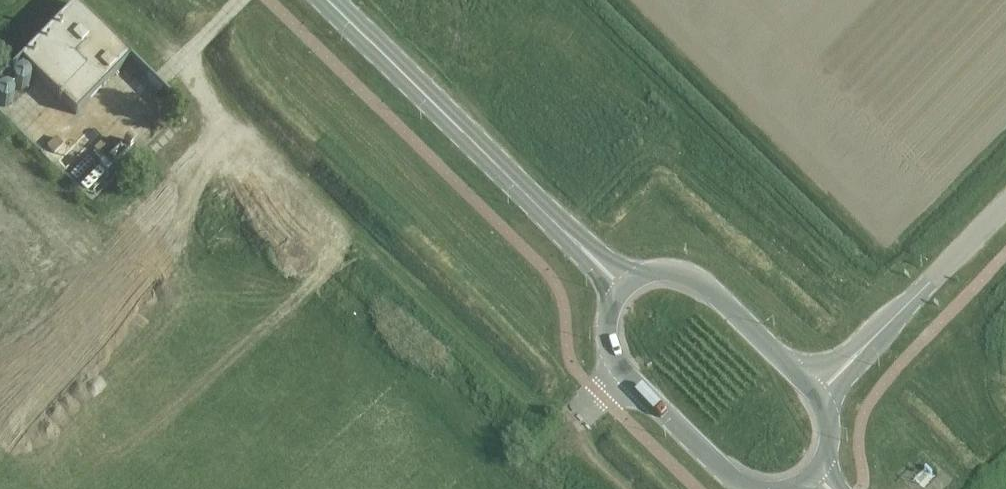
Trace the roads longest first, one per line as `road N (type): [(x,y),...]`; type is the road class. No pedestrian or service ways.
road 1 (secondary): [(325,0),(622,287)]
road 2 (unclassified): [(1005,203),(820,395)]
road 3 (secondary): [(820,395),(683,272),(651,271),(622,287)]
road 4 (secondary): [(622,373),(748,488)]

